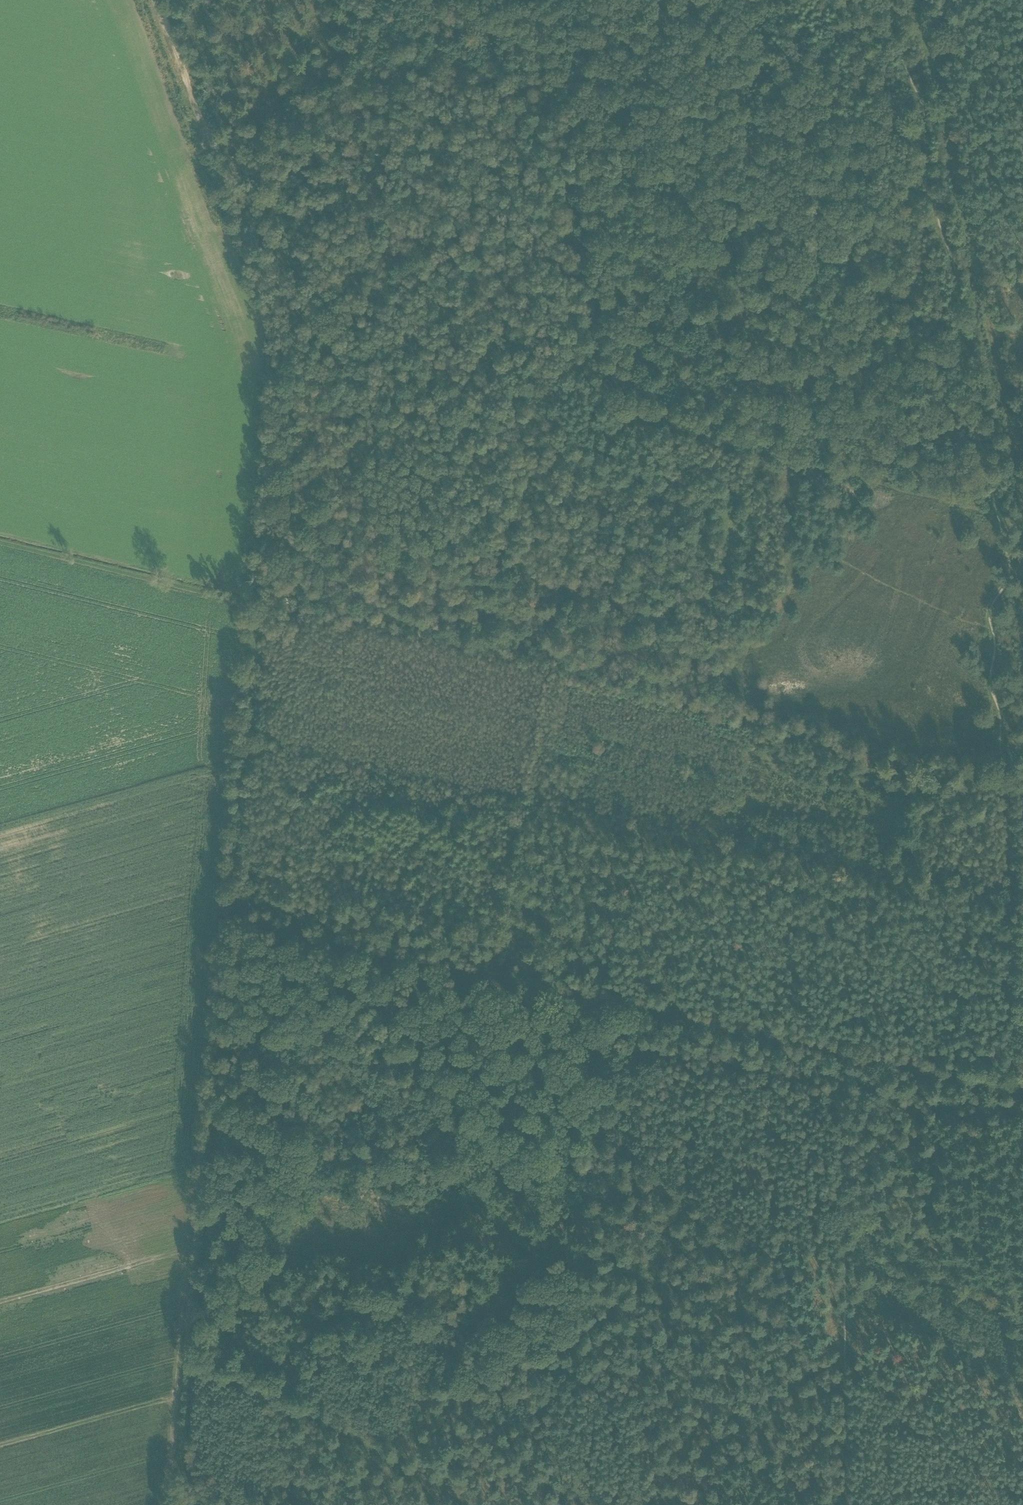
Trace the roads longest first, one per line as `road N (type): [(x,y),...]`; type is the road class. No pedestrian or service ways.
road 1 (track): [(180,1504),(229,922),(1022,1089)]
road 2 (track): [(998,516),(624,409),(532,0)]
road 3 (track): [(1022,589),(1021,523),(922,0)]

